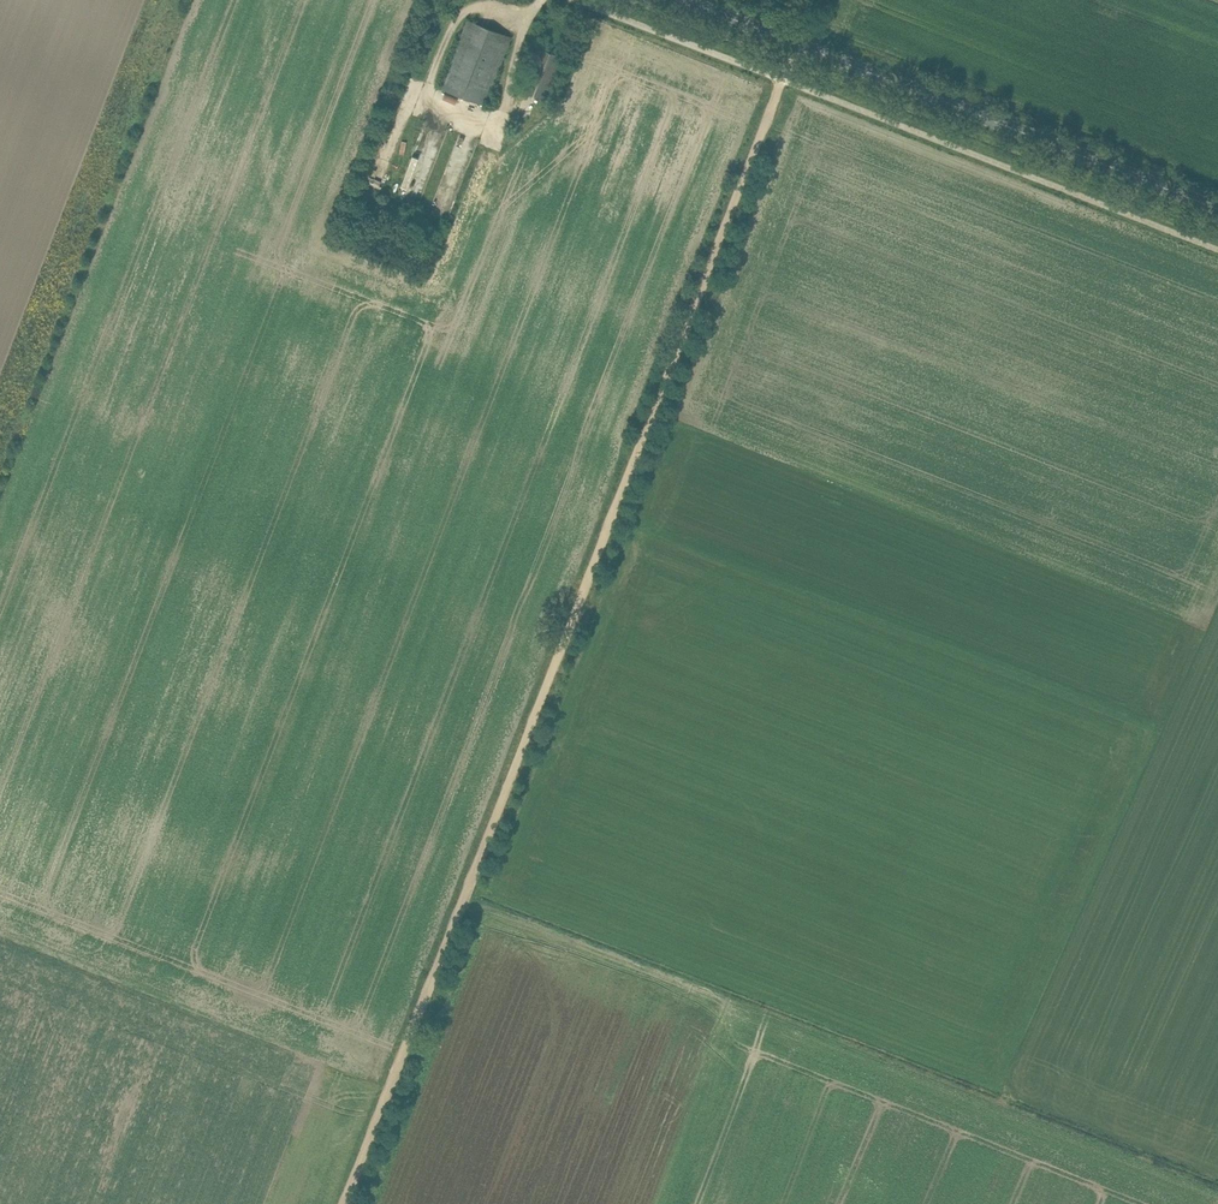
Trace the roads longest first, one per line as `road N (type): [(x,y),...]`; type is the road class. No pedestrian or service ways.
road 1 (track): [(351,1203),(795,48)]
road 2 (tertiary): [(1217,211),(795,48)]
road 3 (tertiary): [(795,48),(671,0)]

